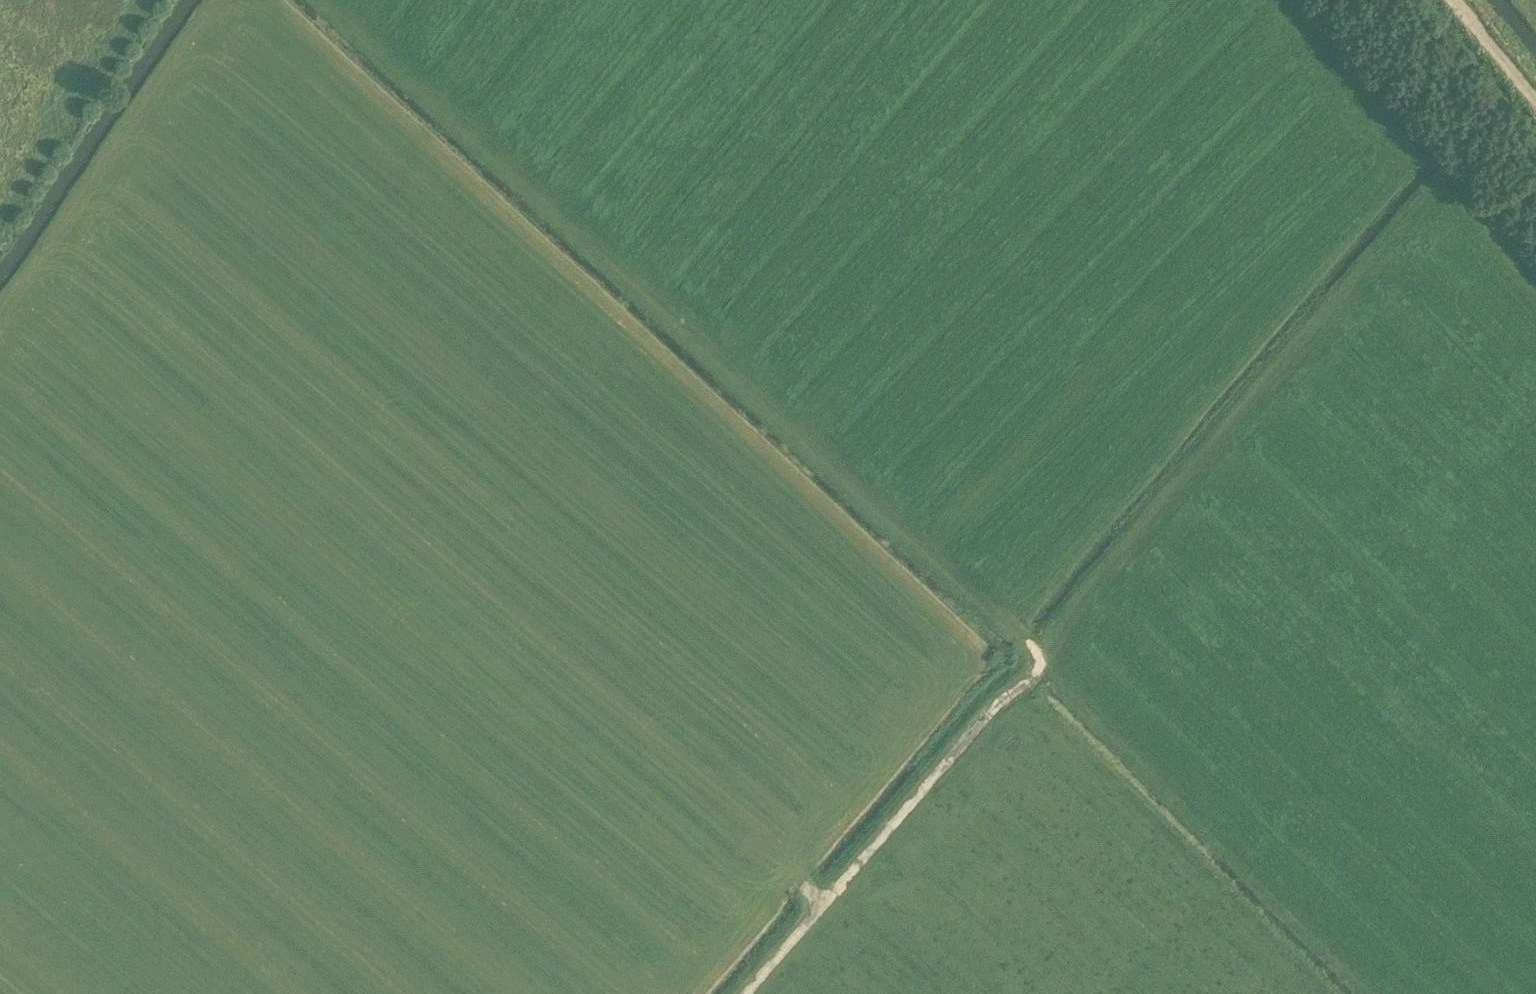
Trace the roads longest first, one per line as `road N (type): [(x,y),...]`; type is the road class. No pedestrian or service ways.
road 1 (unclassified): [(1535,104),(1452,0)]

